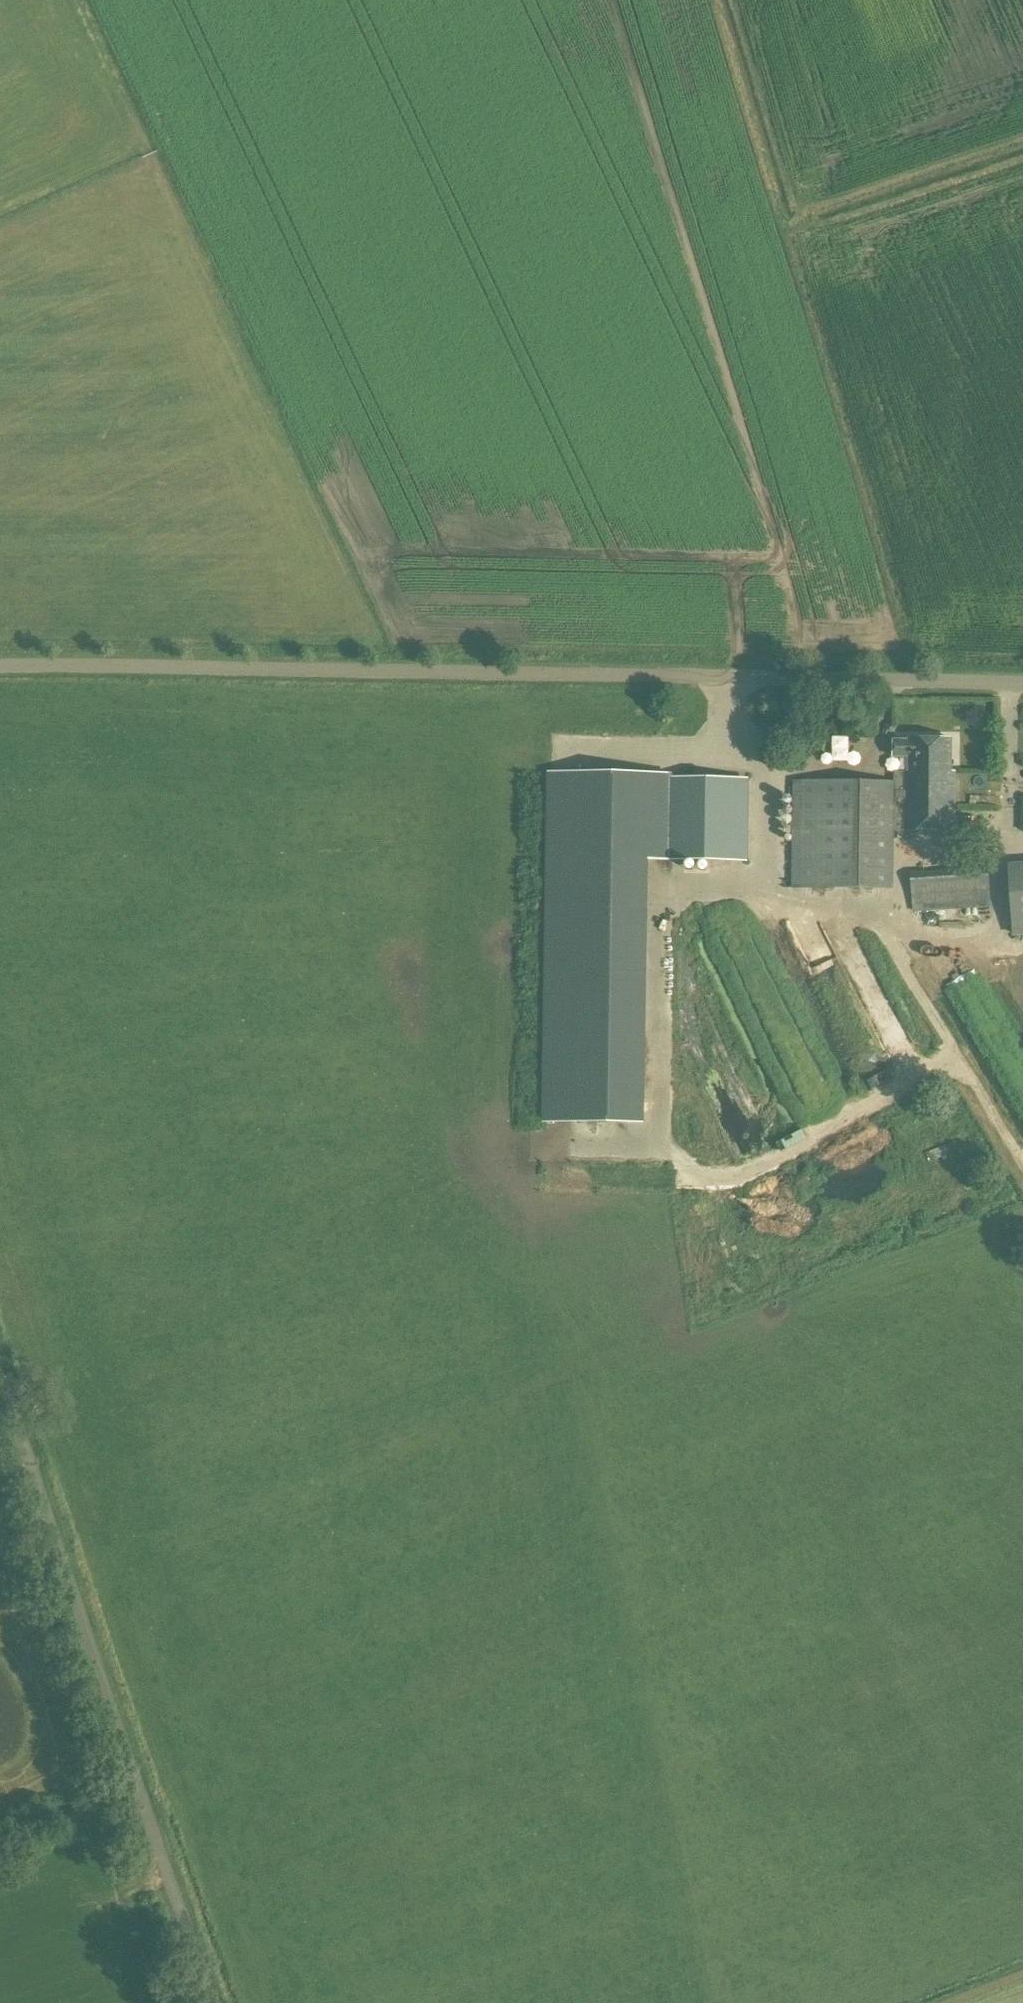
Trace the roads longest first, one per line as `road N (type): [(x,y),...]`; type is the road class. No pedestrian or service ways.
road 1 (unclassified): [(1022,683),(0,666)]
road 2 (unclassified): [(225,2002),(0,1331)]

